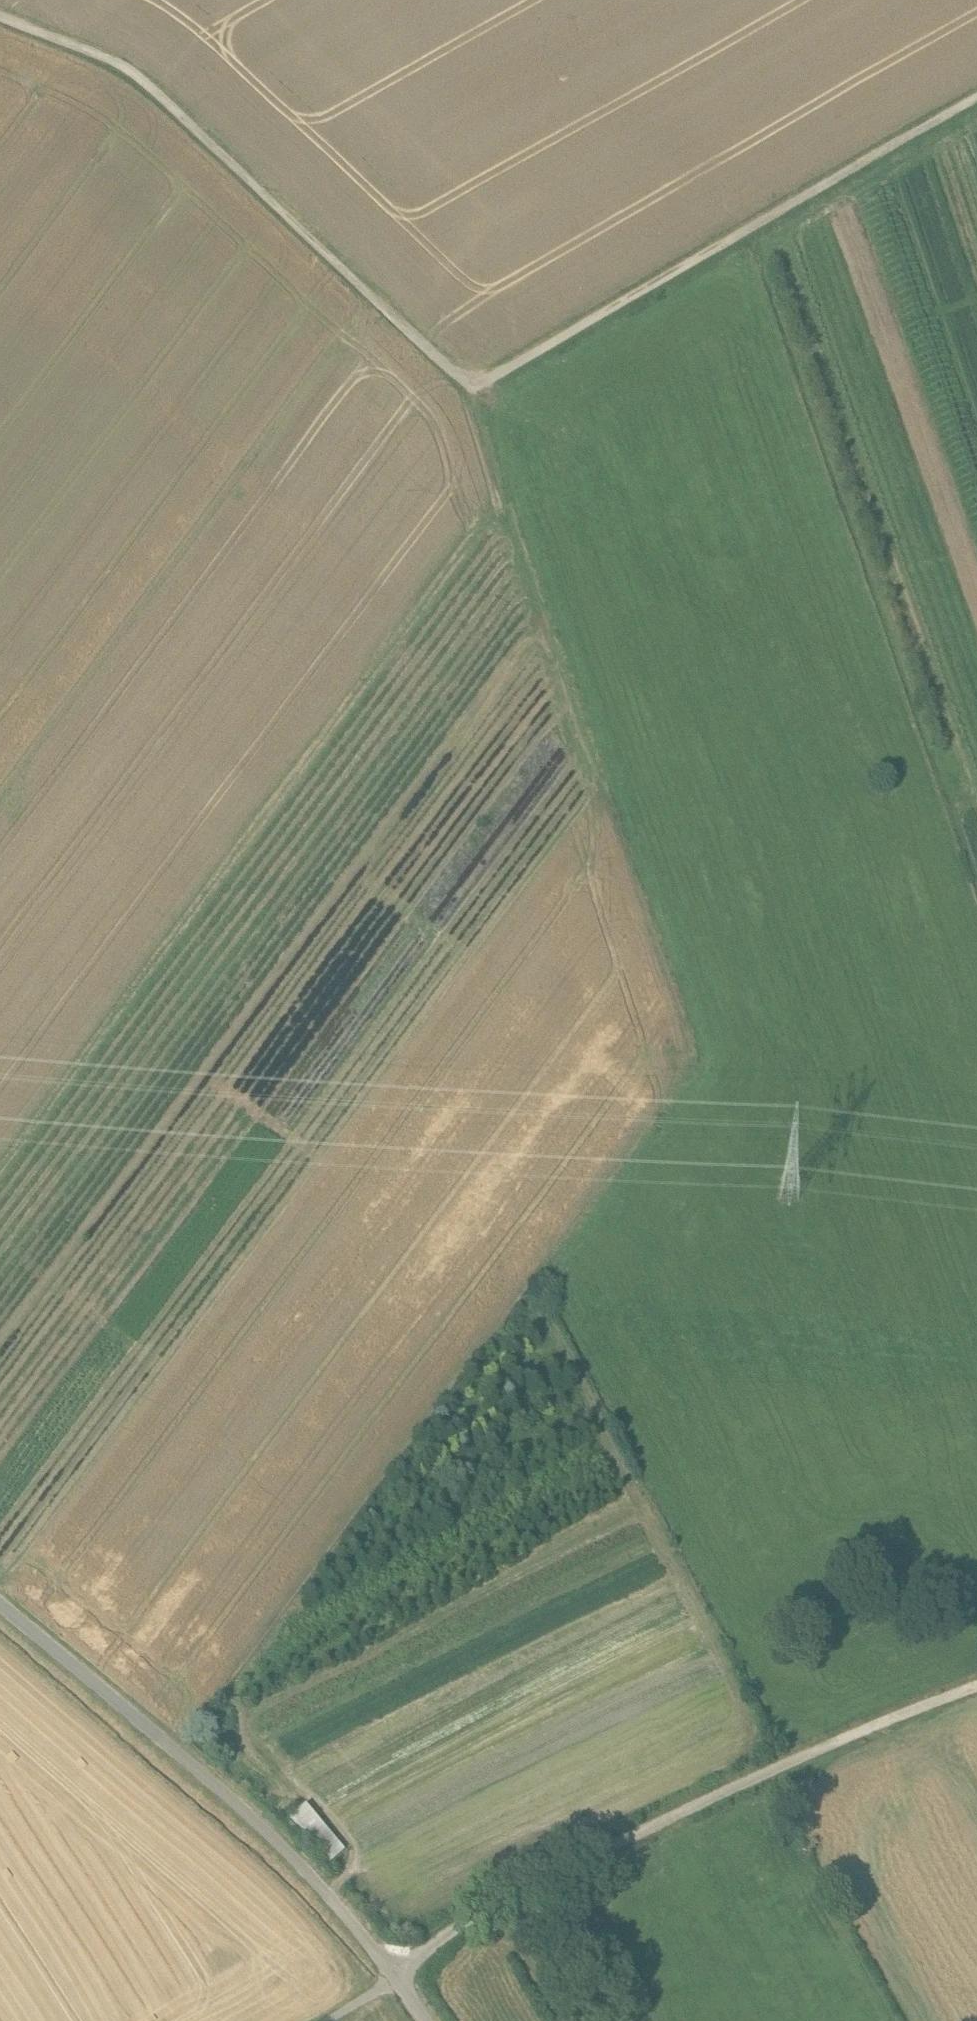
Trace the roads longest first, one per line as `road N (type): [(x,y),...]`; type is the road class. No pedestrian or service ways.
road 1 (track): [(0,15),(141,77),(435,356),(461,378),(478,379),(976,97)]
road 2 (track): [(976,1683),(775,1766),(520,1890),(440,1938),(399,1981),(329,2020)]
road 3 (unclassified): [(426,2020),(329,1894),(245,1805),(0,1602)]
road 4 (track): [(329,1894),(352,1854),(298,1793)]

